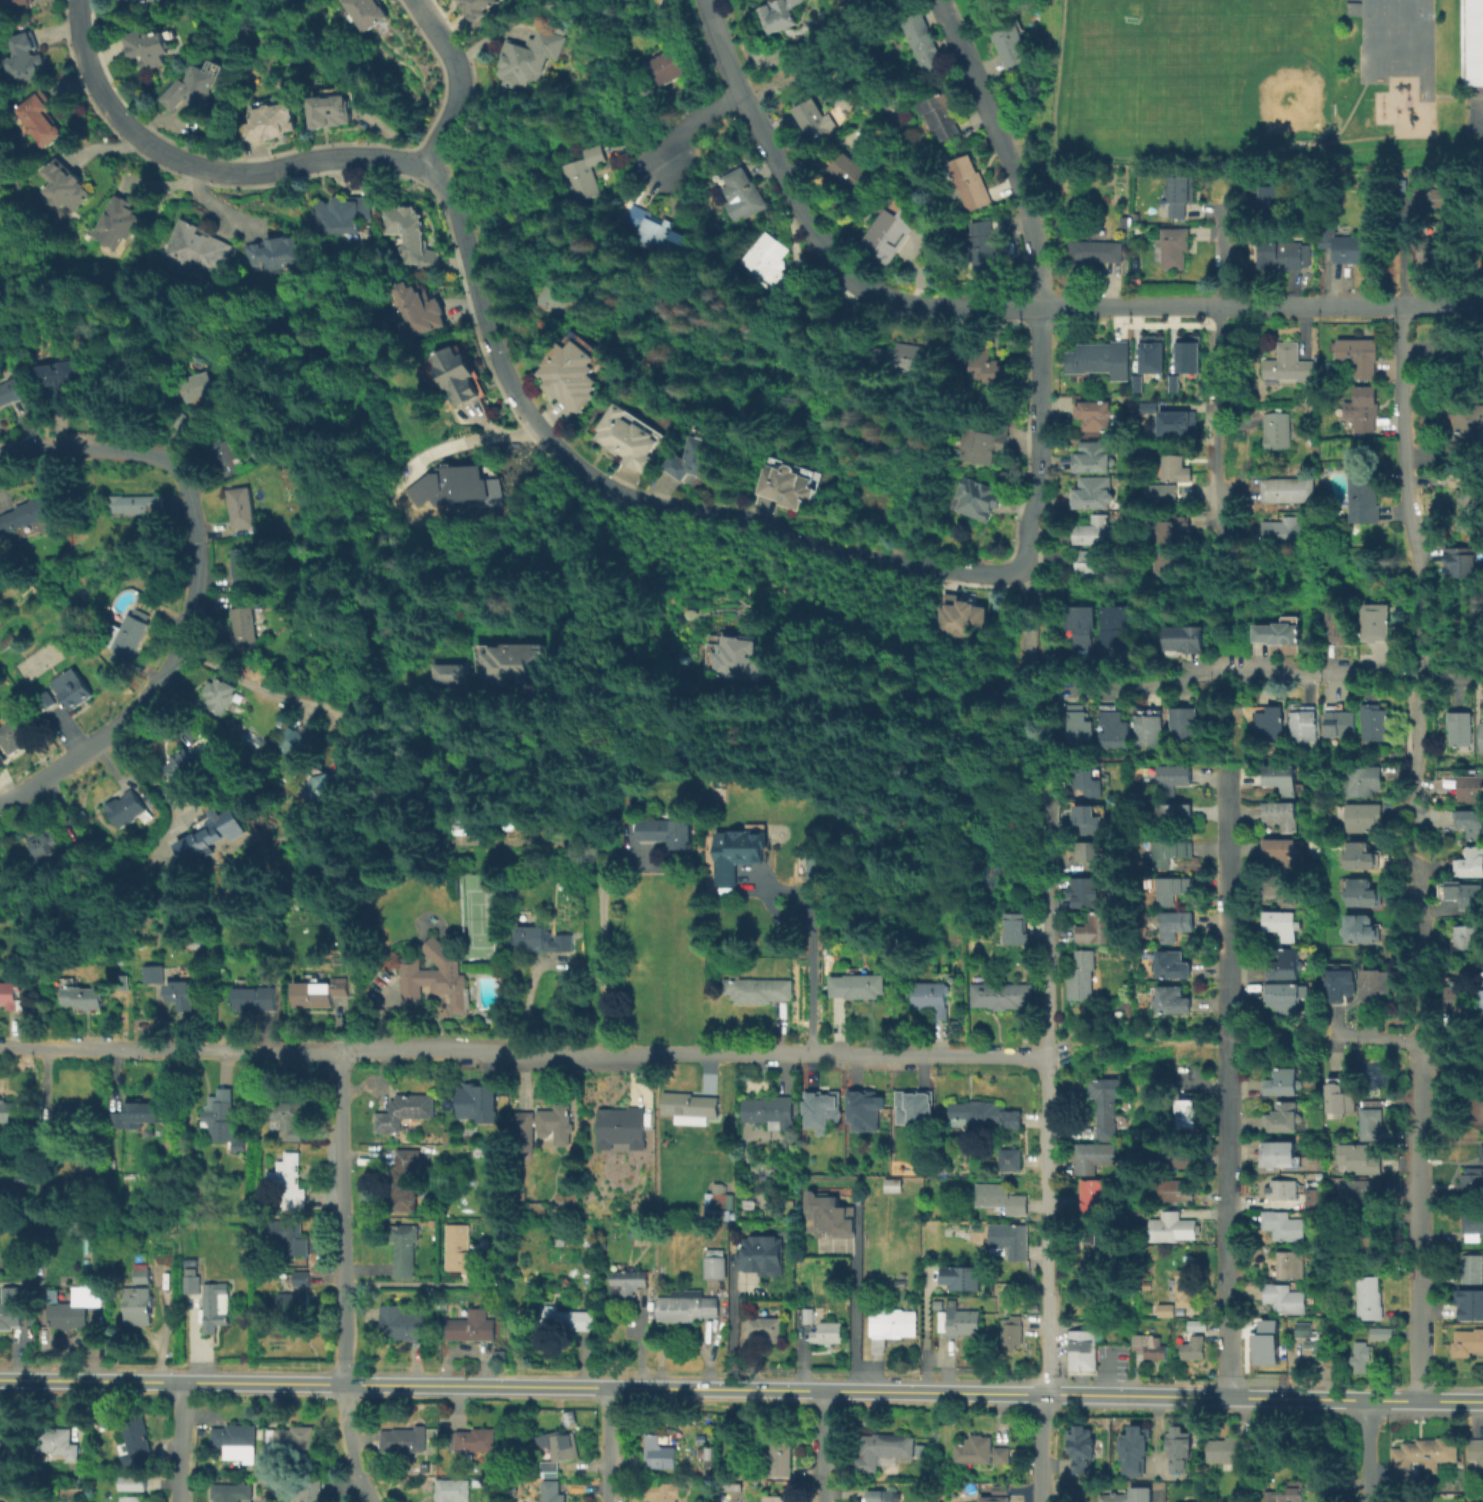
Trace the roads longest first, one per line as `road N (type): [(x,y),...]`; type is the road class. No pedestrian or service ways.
road 1 (tertiary): [(1482,1402),(0,1380)]
road 2 (residential): [(1047,1055),(0,1048)]
road 3 (residential): [(424,170),(449,199),(501,370),(539,431),(590,476),(646,504),(755,523),(844,558),(983,574),(1019,569)]
road 4 (residential): [(1228,770),(1230,1398)]
road 5 (residential): [(857,285),(934,306),(1482,304)]
road 6 (residential): [(0,452),(83,446),(170,460),(184,477),(194,538),(187,617),(151,696),(0,802)]
road 7 (residential): [(1016,681),(987,701),(436,698)]
road 8 (residential): [(1421,864),(1422,1401)]
road 9 (residential): [(77,0),(83,53),(105,101),(145,142),(175,159),(237,172),(352,155),(424,170)]
road 10 (residential): [(1402,304),(1416,673)]
road 11 (residential): [(1224,209),(1228,563)]
road 12 (residential): [(1073,690),(1151,688),(1217,671),(1416,673)]
road 13 (residential): [(1047,1055),(1045,1394)]
road 14 (residential): [(340,1050),(343,1385)]
road 15 (residential): [(939,0),(1033,211),(1039,305)]
road 16 (residential): [(708,0),(741,100),(818,240),(857,285)]
road 17 (residential): [(1050,813),(1047,1055)]
road 18 (residential): [(424,170),(451,123),(461,84),(417,0)]
road 19 (residential): [(1039,305),(1039,467)]
road 20 (residential): [(1416,673),(1417,824)]
road 21 (residential): [(343,1385),(352,1456),(371,1501)]
road 22 (residential): [(179,1382),(179,1501)]

